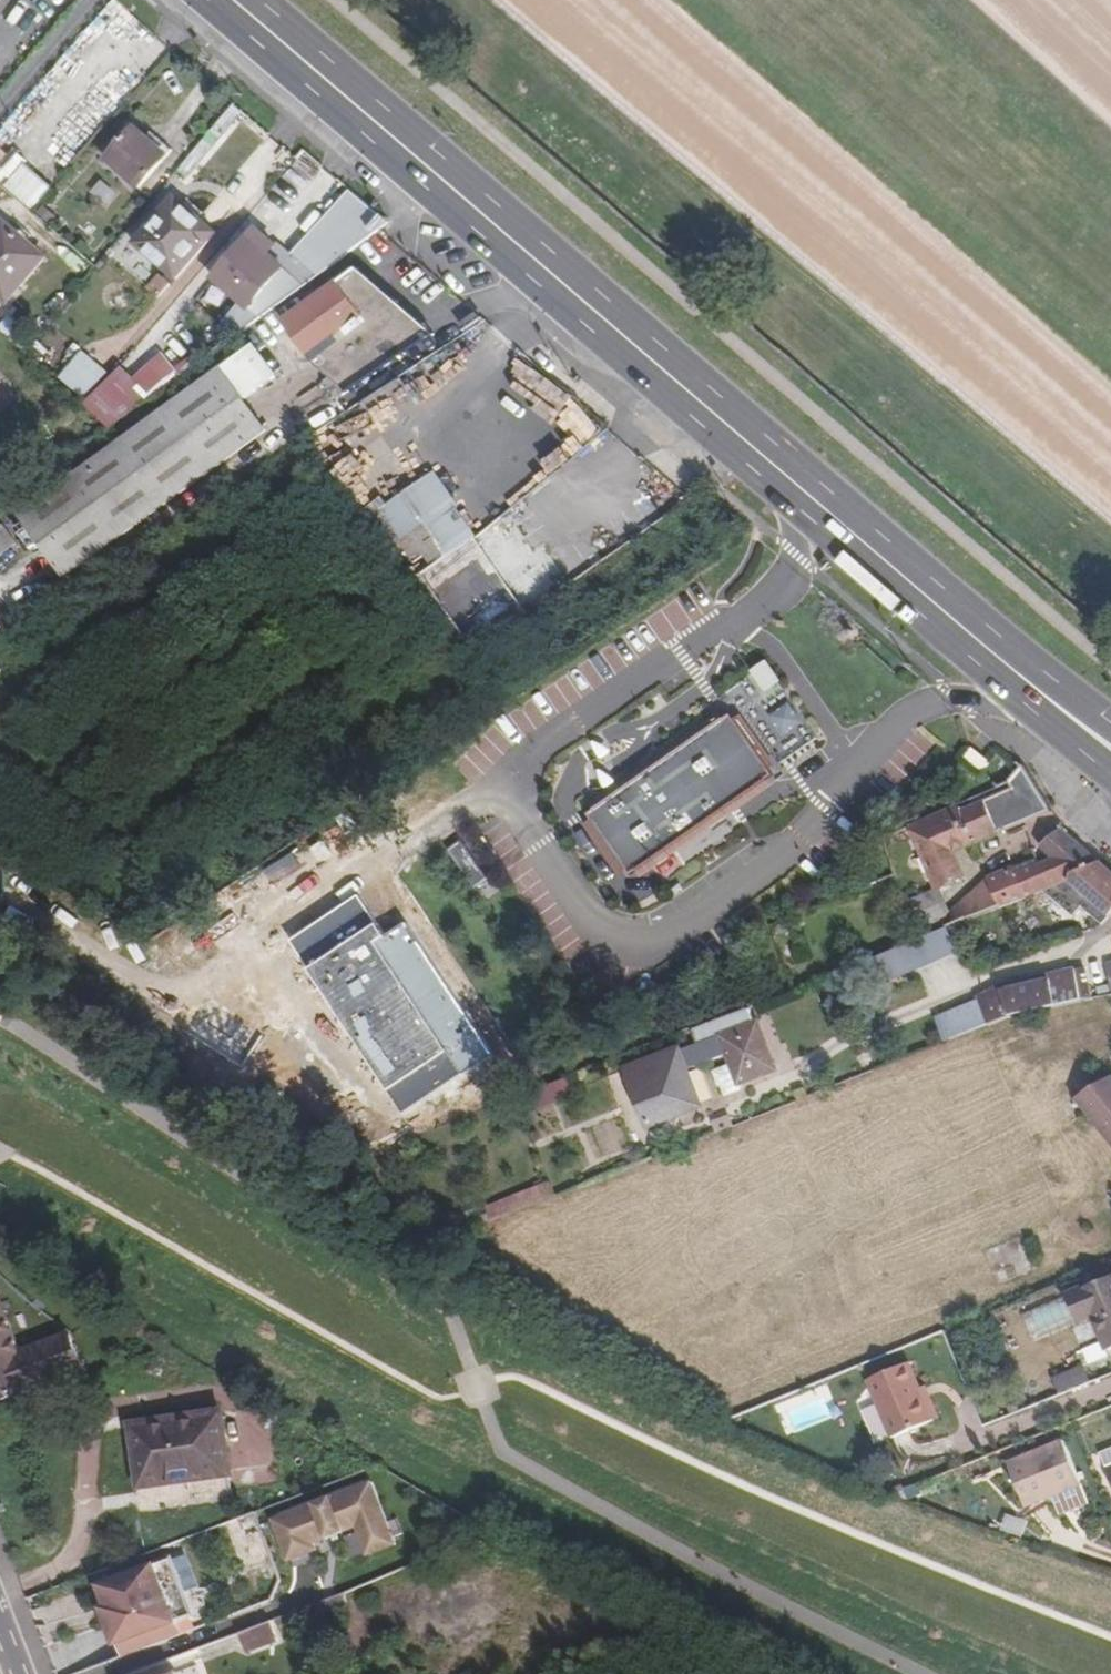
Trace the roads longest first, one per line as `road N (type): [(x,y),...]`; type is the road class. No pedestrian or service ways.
road 1 (primary): [(207,0),(1110,774)]
road 2 (primary): [(1110,722),(264,0)]
road 3 (residential): [(0,110),(91,0)]

